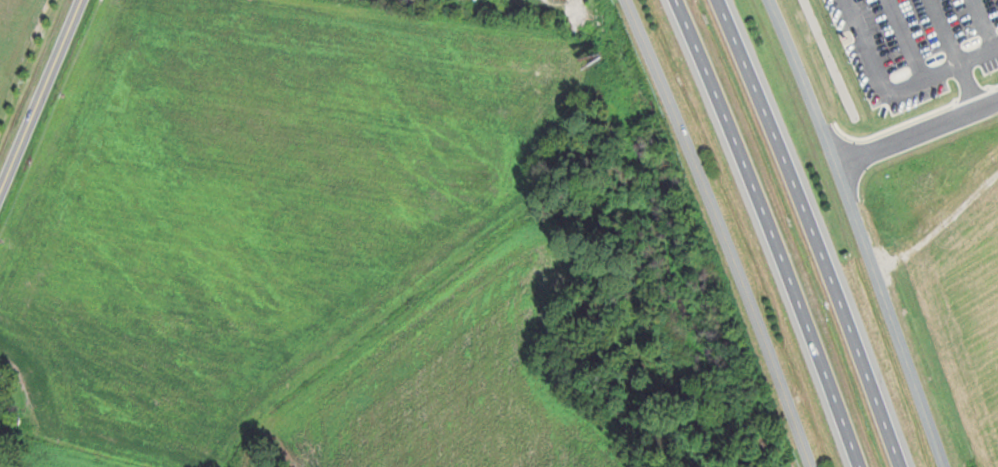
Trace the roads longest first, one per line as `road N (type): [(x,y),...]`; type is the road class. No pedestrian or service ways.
road 1 (trunk): [(672,0),(858,466)]
road 2 (residential): [(628,0),(814,466)]
road 3 (trunk): [(904,466),(799,184),(720,0)]
road 4 (residential): [(772,0),(925,408)]
road 5 (residential): [(0,198),(85,0)]

